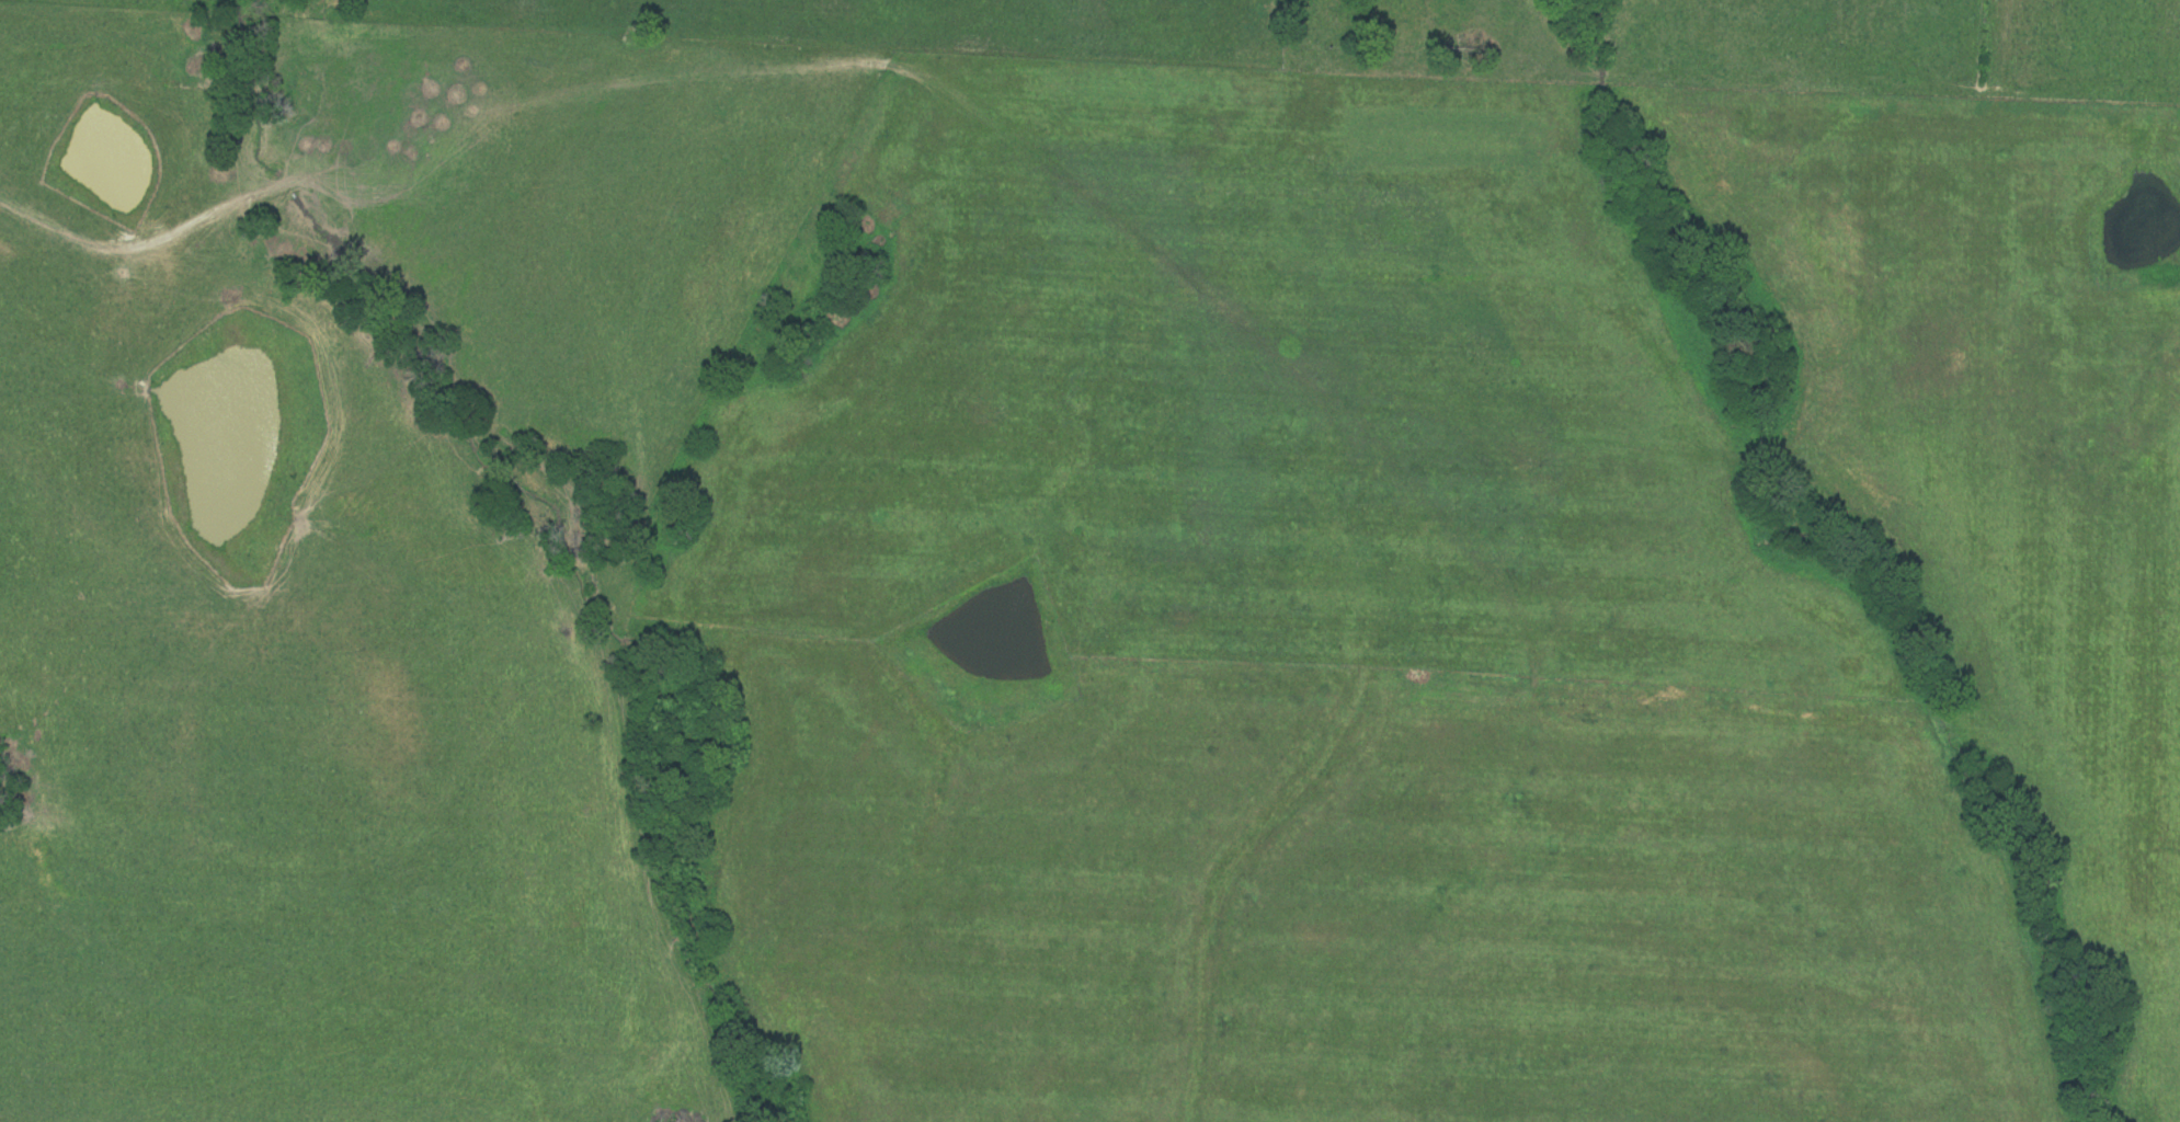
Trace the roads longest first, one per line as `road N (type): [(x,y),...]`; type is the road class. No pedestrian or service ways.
road 1 (residential): [(0,235),(91,256),(145,255),(497,96),(577,75),(889,68)]

